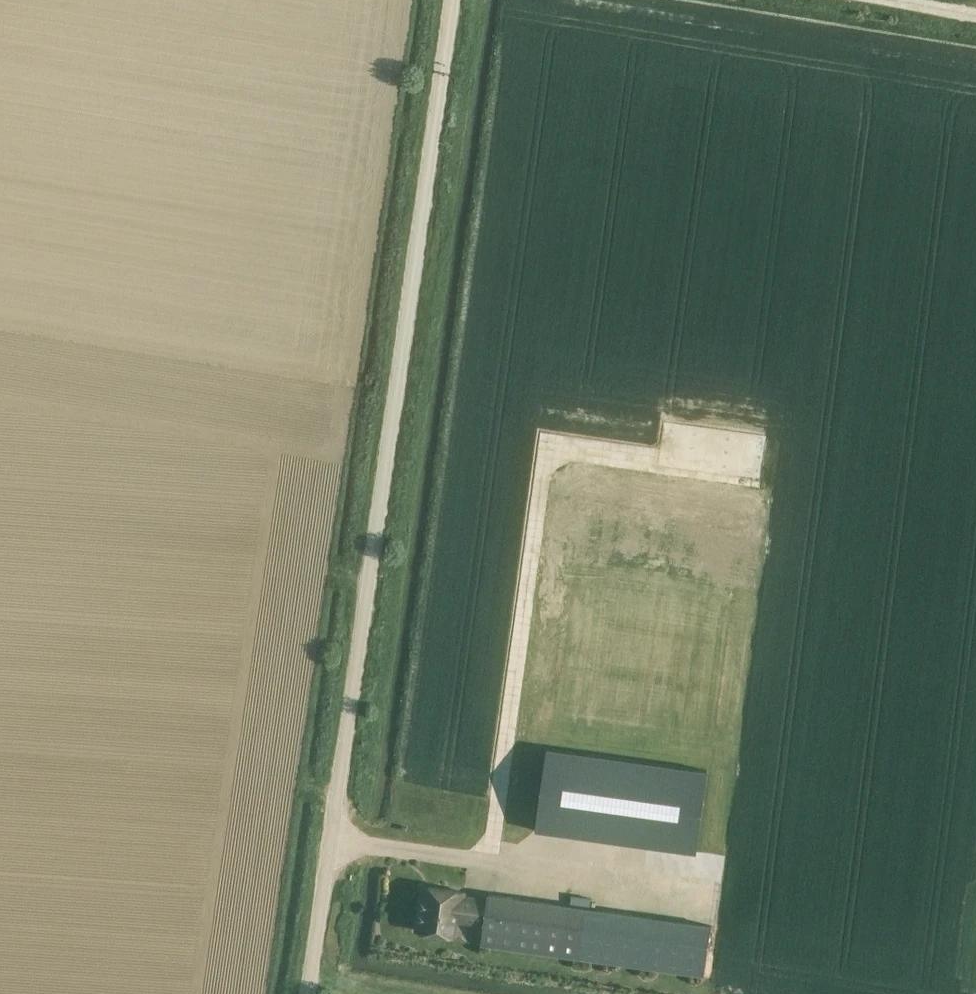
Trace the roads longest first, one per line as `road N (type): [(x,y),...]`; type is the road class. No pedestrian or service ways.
road 1 (unclassified): [(305,993),(450,0)]

